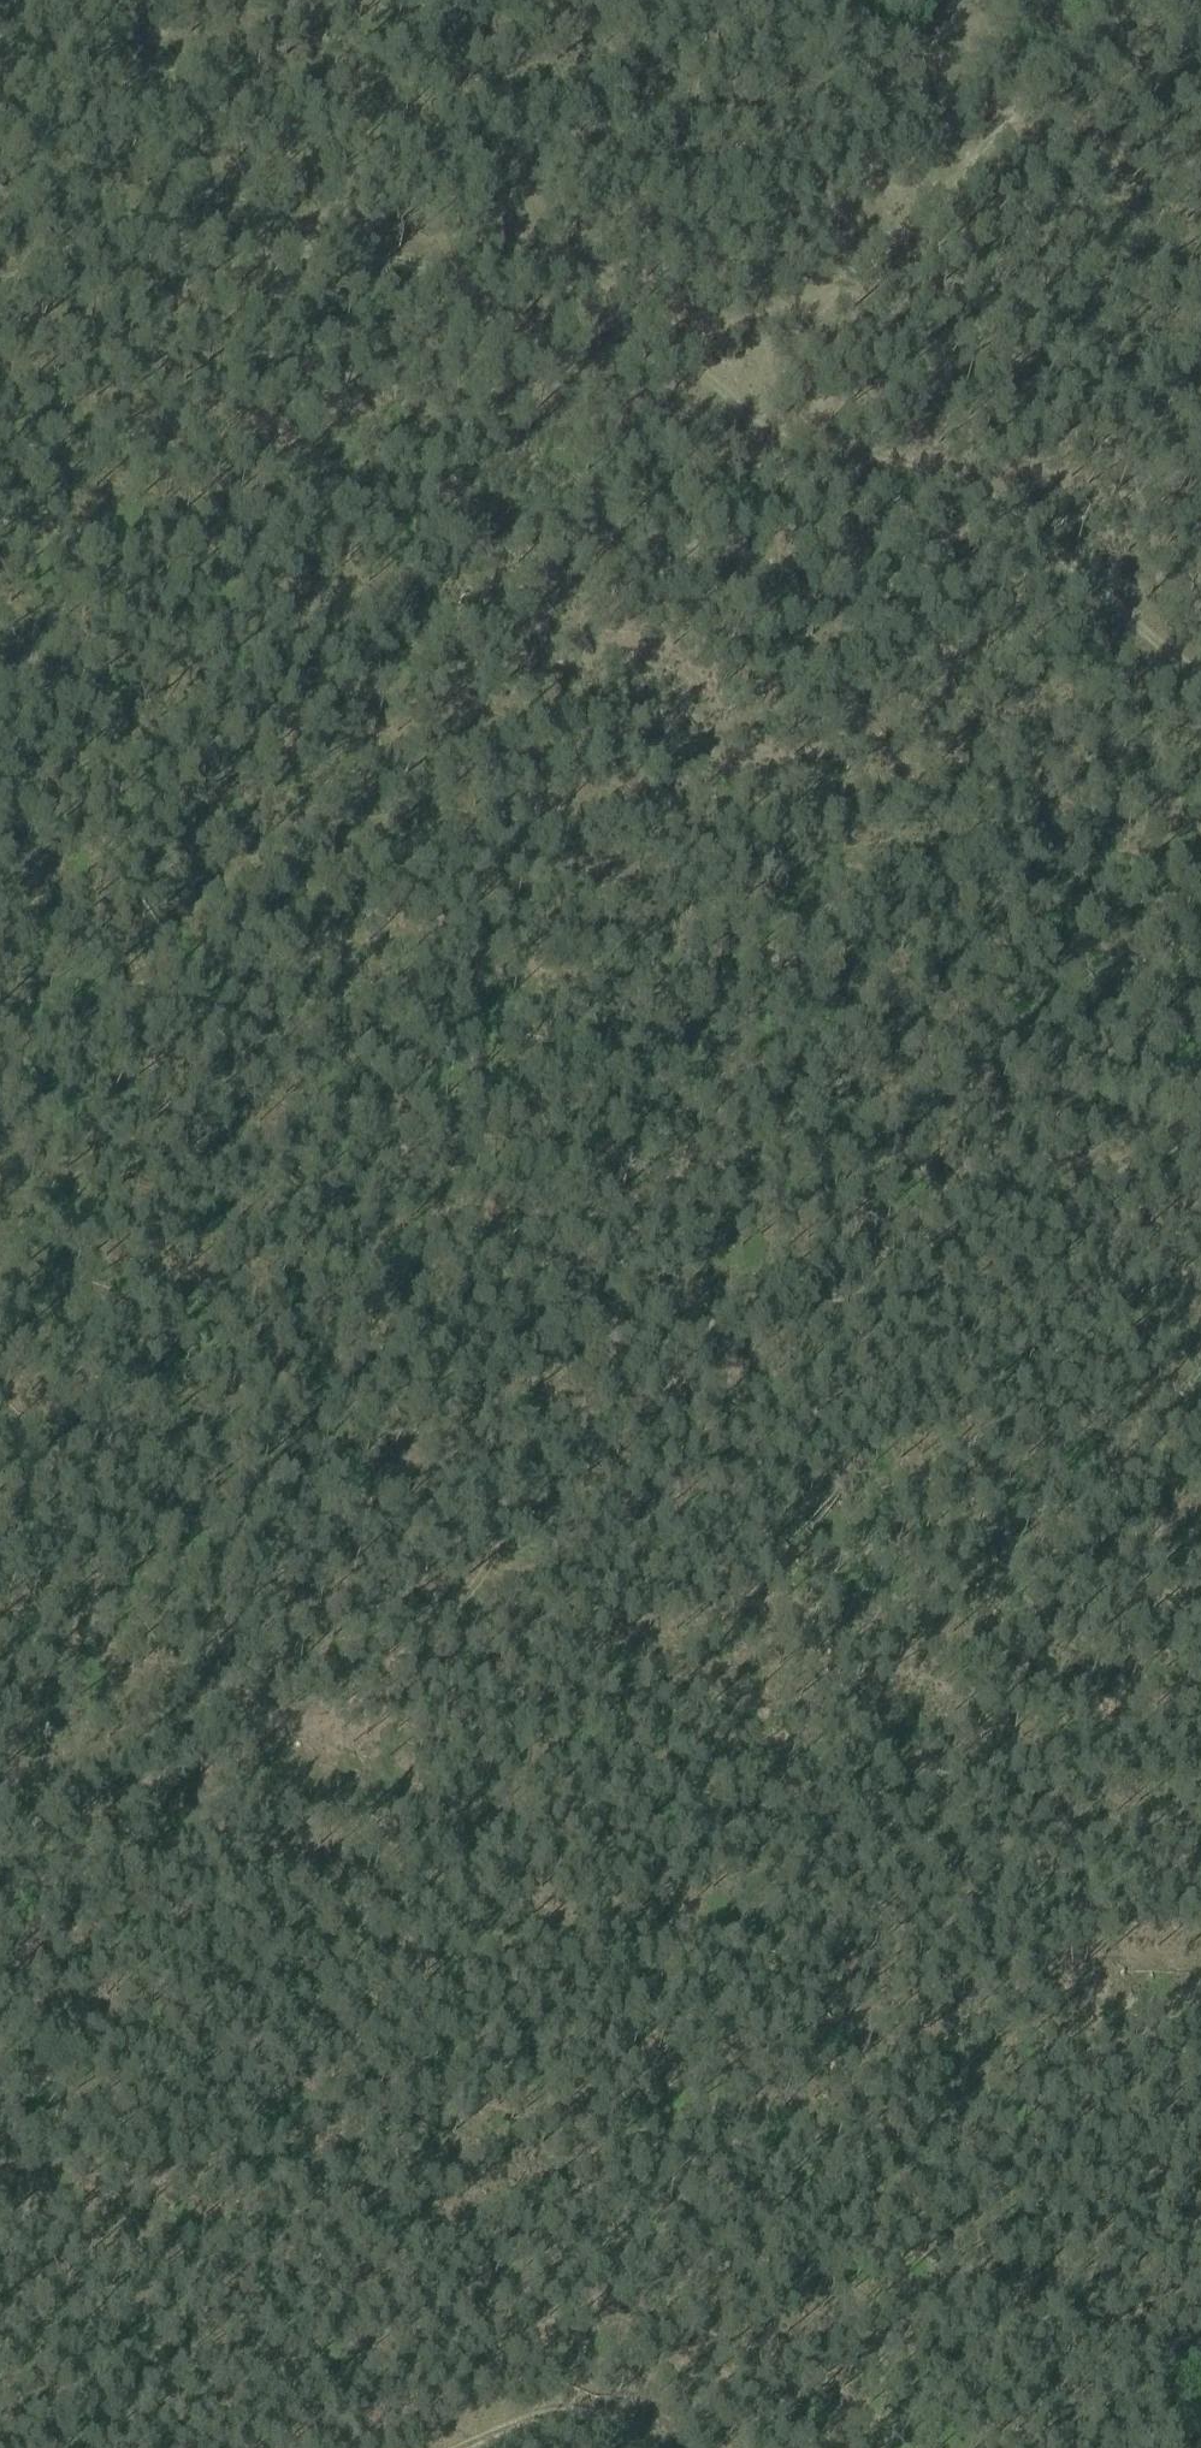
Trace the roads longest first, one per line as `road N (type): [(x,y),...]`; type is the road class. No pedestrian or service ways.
road 1 (track): [(638,2447),(608,2426),(570,2417),(464,2447)]

